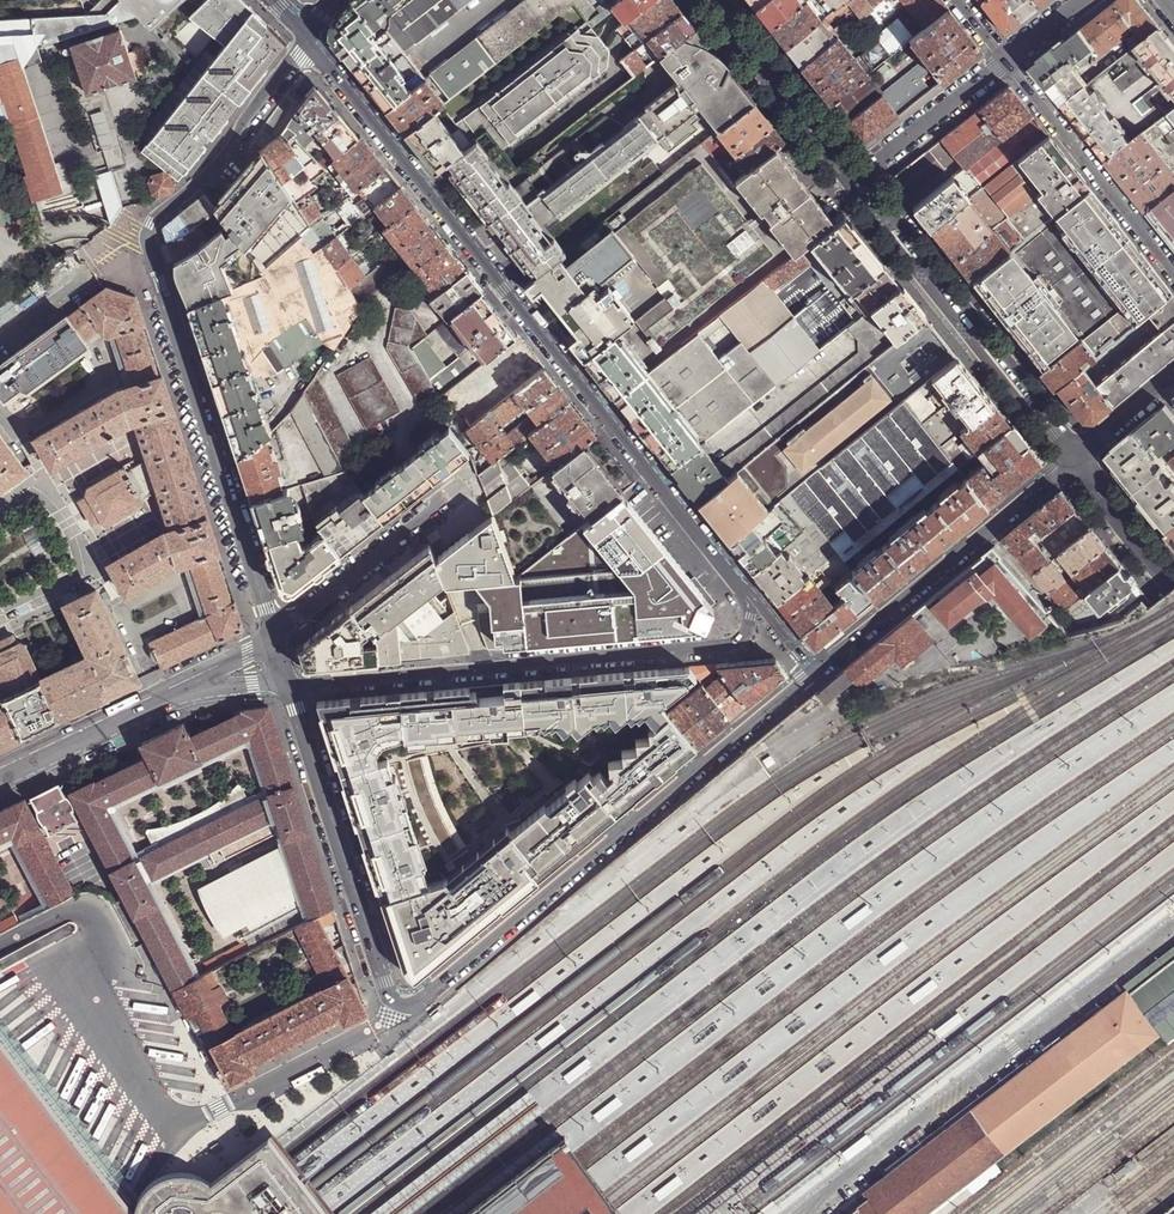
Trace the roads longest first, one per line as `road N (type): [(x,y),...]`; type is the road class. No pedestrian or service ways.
road 1 (residential): [(289,686),(384,982),(405,1005),(816,672)]
road 2 (tertiary): [(307,39),(747,594)]
road 3 (residential): [(747,594),(747,633),(728,649),(289,686)]
road 4 (residential): [(147,237),(274,641)]
road 5 (tertiary): [(1074,458),(1061,429),(861,174)]
road 6 (residential): [(1005,60),(1173,276)]
road 7 (residential): [(147,237),(307,39)]
road 8 (residential): [(274,641),(465,486)]
road 9 (tertiary): [(816,672),(988,530)]
road 10 (tertiary): [(861,174),(723,0)]
road 11 (residential): [(0,779),(185,691)]
road 12 (residential): [(861,174),(1005,60)]
road 13 (tertiary): [(1173,585),(1074,458)]
road 14 (residential): [(1173,371),(1074,458)]

